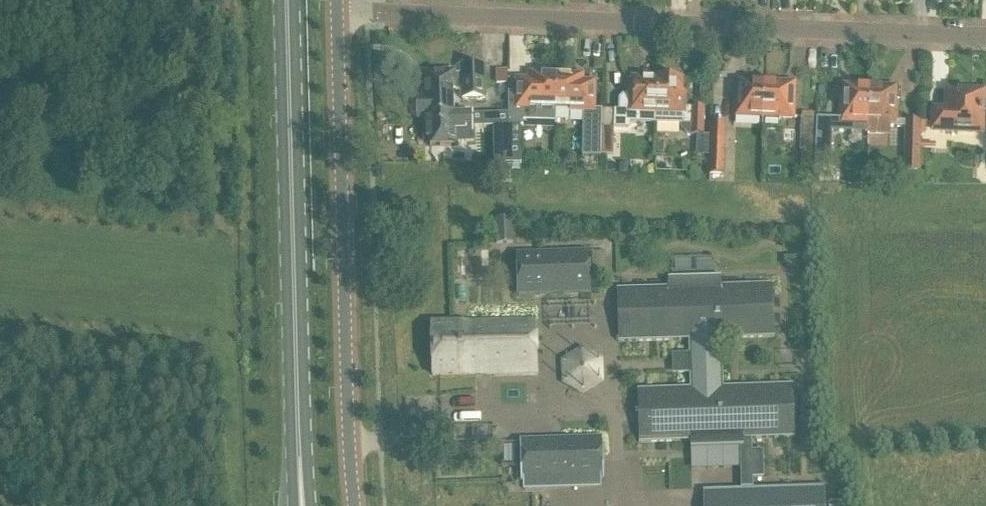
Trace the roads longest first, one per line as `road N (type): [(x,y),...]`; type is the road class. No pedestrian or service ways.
road 1 (residential): [(985,34),(339,7)]
road 2 (primary): [(305,505),(287,0)]
road 3 (unclassified): [(339,7),(355,505)]

